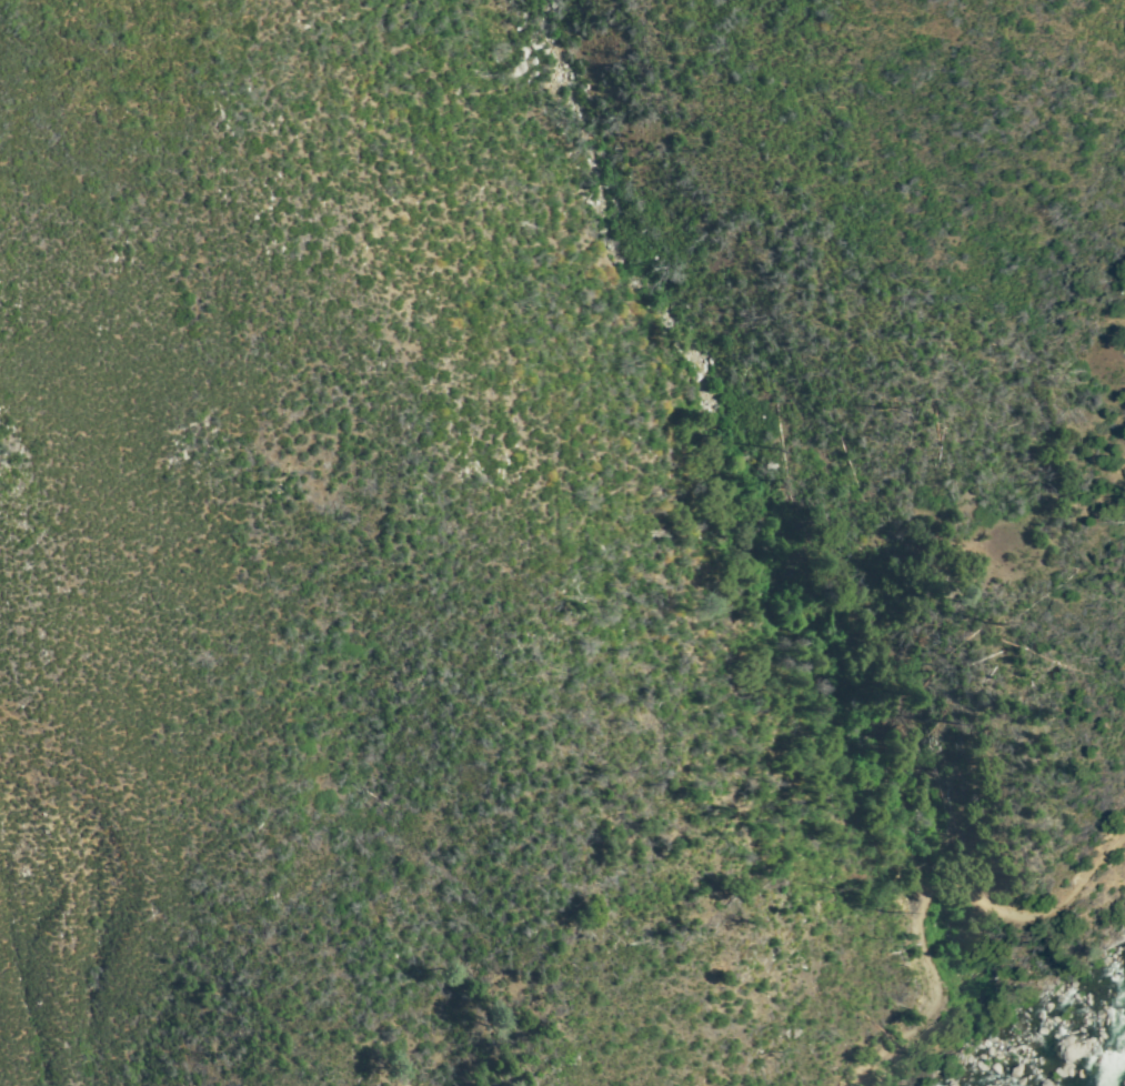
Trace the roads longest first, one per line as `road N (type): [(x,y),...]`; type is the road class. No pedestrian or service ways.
road 1 (track): [(856,1085),(930,1016),(942,932),(1068,898),(1124,844)]

